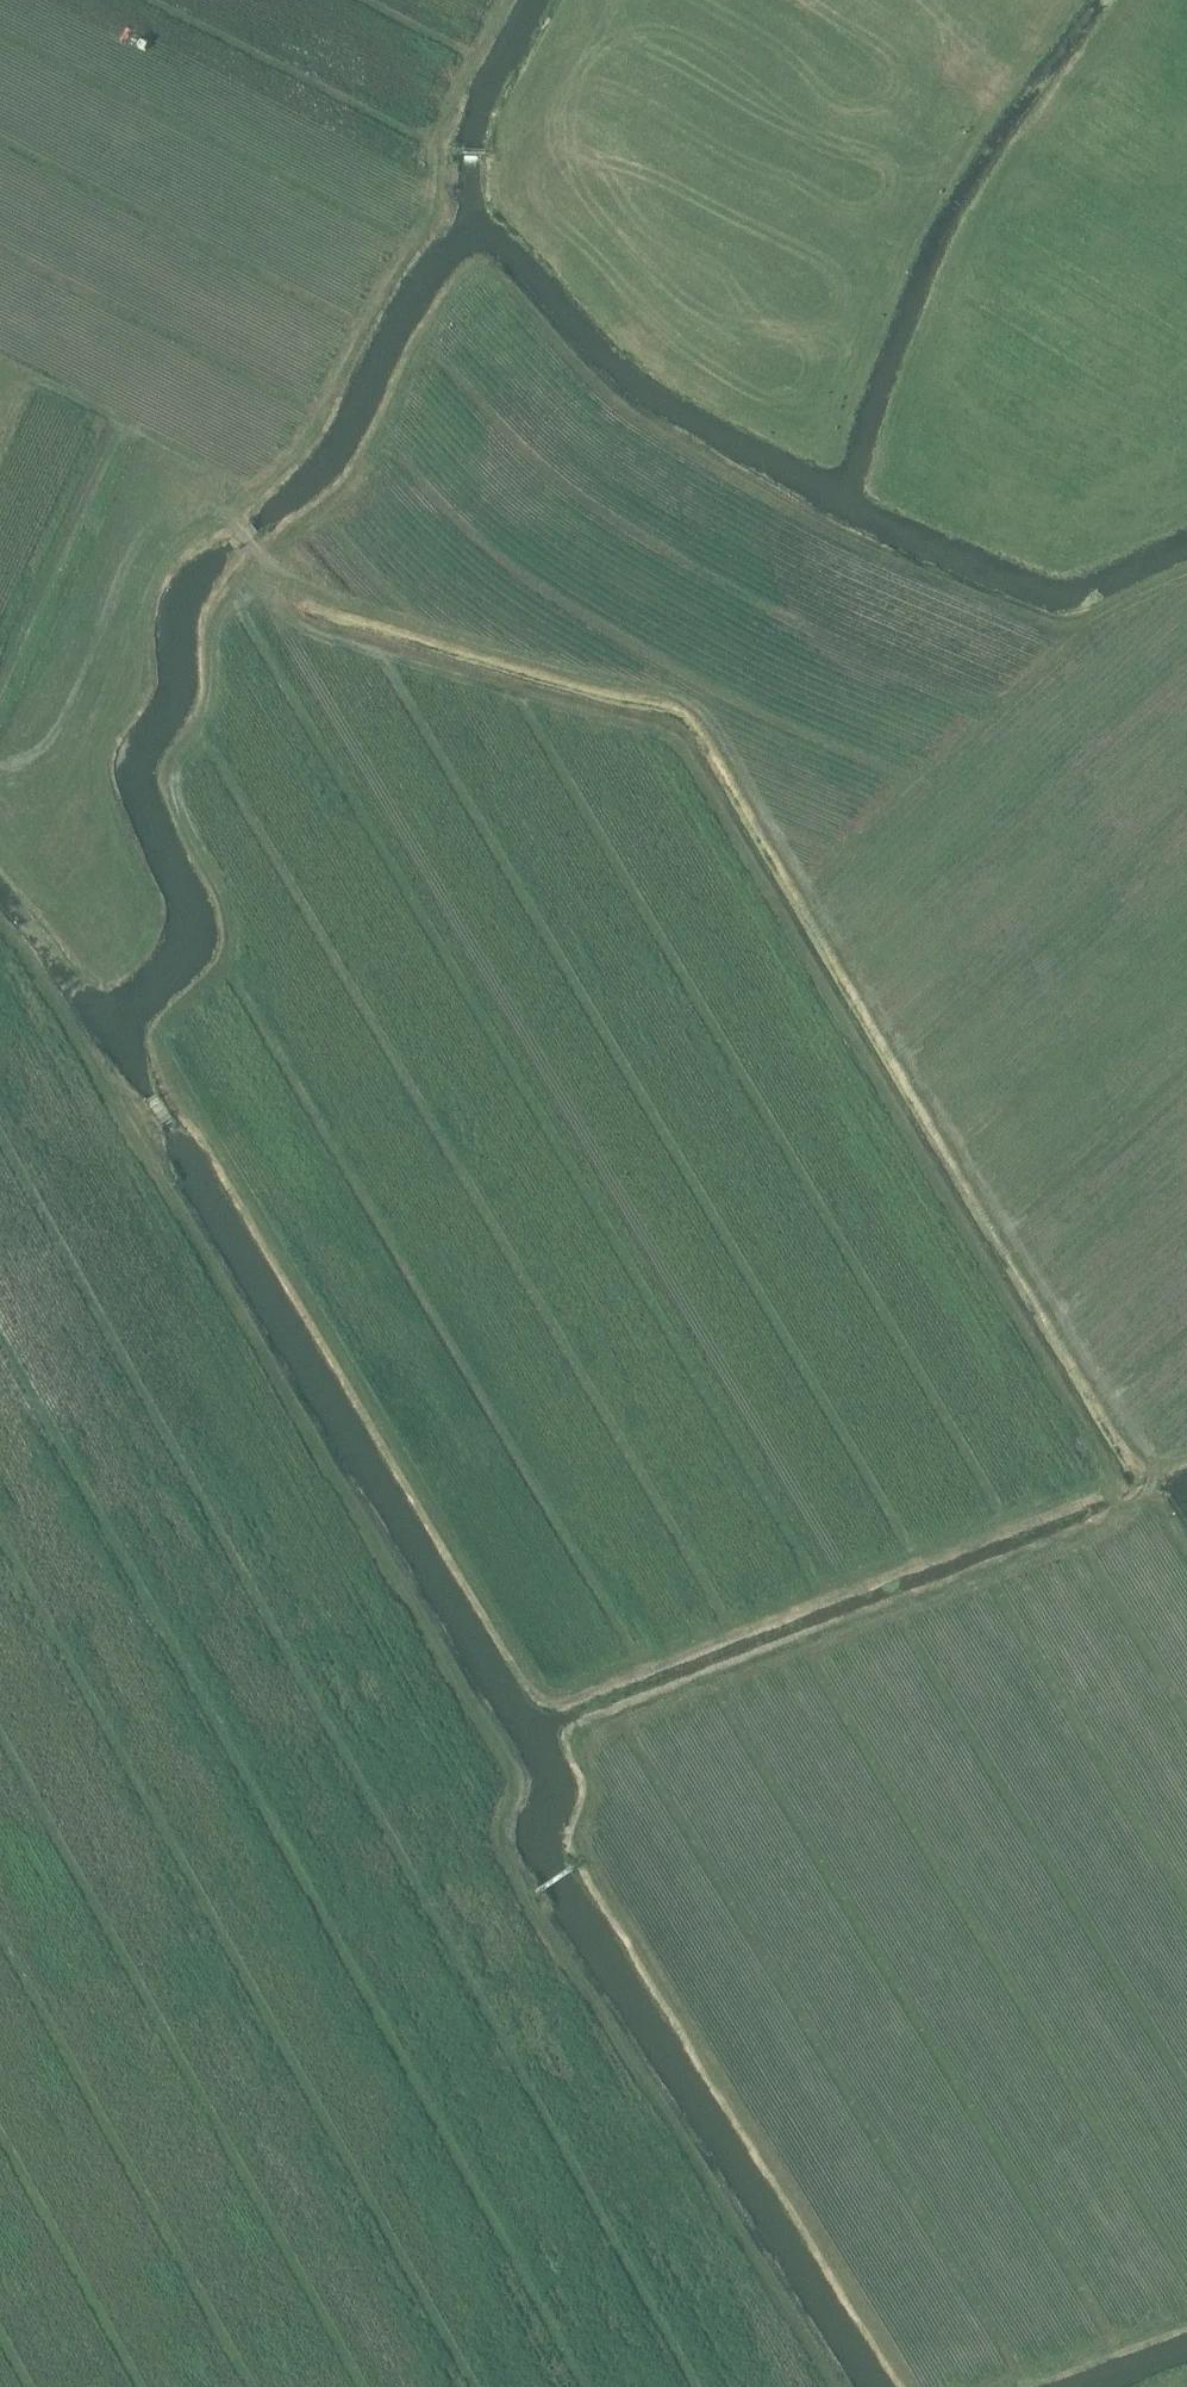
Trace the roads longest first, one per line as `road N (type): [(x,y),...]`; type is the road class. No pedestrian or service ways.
road 1 (track): [(283,574),(223,524),(242,486),(64,394),(0,351)]

